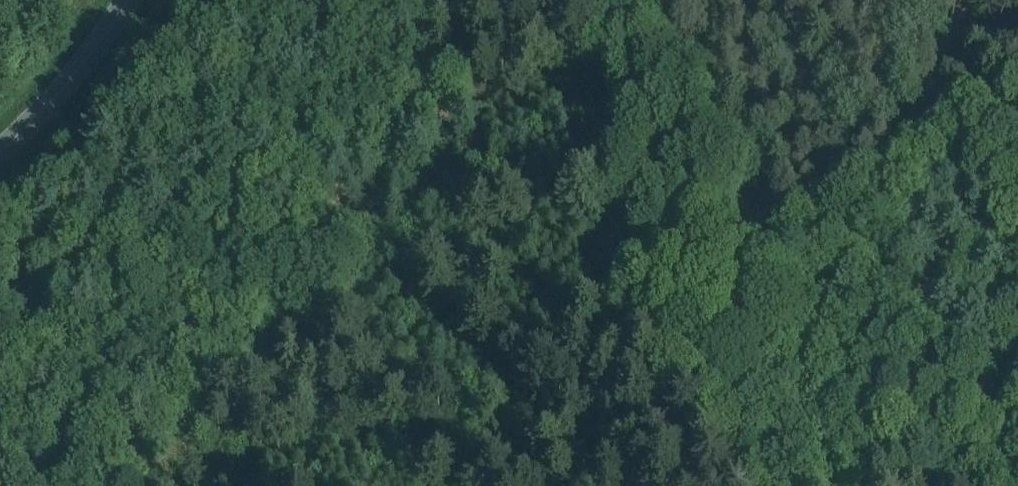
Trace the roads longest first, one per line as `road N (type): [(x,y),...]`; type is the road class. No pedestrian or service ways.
road 1 (secondary): [(0,150),(124,0)]
road 2 (track): [(1017,381),(860,485)]

